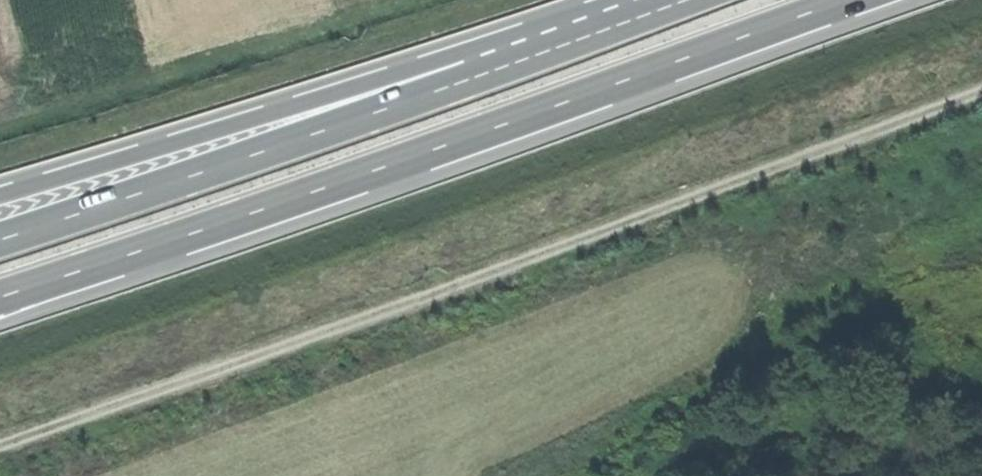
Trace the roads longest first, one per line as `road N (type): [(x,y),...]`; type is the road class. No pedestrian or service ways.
road 1 (track): [(0,449),(236,370),(501,264),(981,94)]
road 2 (trunk): [(0,298),(848,0)]
road 3 (trunk): [(684,0),(0,239)]
road 4 (trunk): [(667,0),(460,53),(0,195)]

